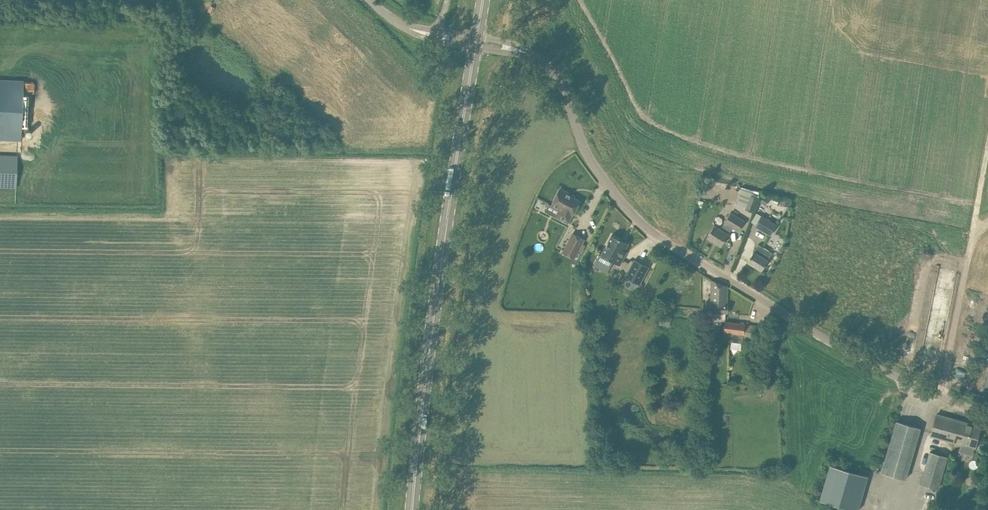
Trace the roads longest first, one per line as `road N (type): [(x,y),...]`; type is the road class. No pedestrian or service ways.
road 1 (unclassified): [(987,416),(851,353),(643,225),(587,155),(557,79),(521,51)]
road 2 (primary): [(412,509),(475,47)]
road 3 (track): [(936,394),(987,141)]

